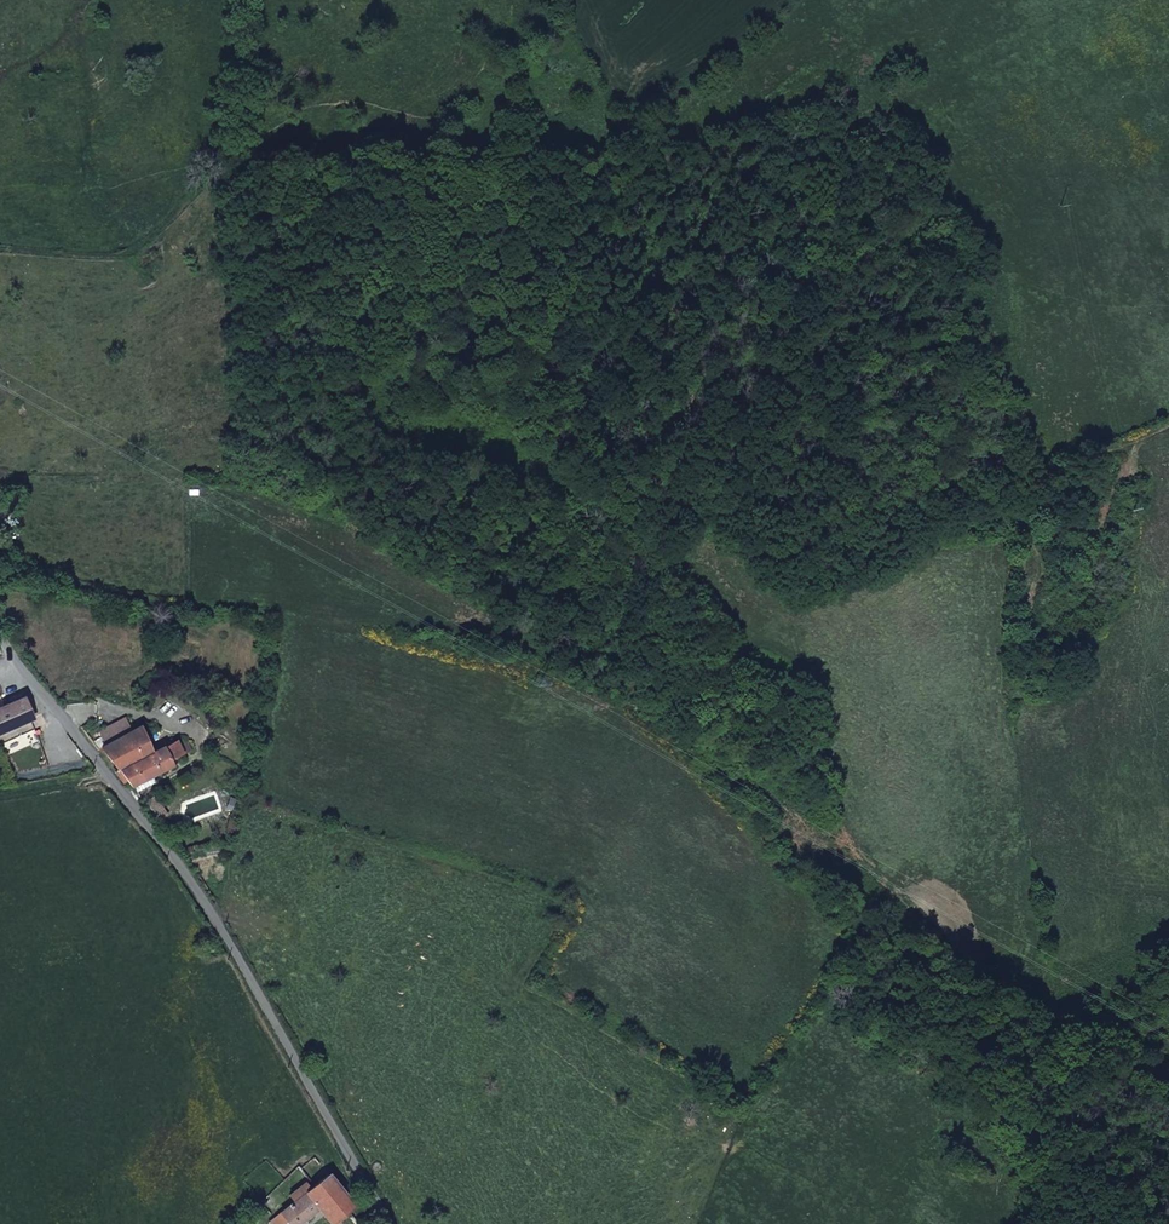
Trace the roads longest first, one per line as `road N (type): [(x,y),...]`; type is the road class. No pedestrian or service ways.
road 1 (unclassified): [(0,633),(192,882),(391,1223)]

